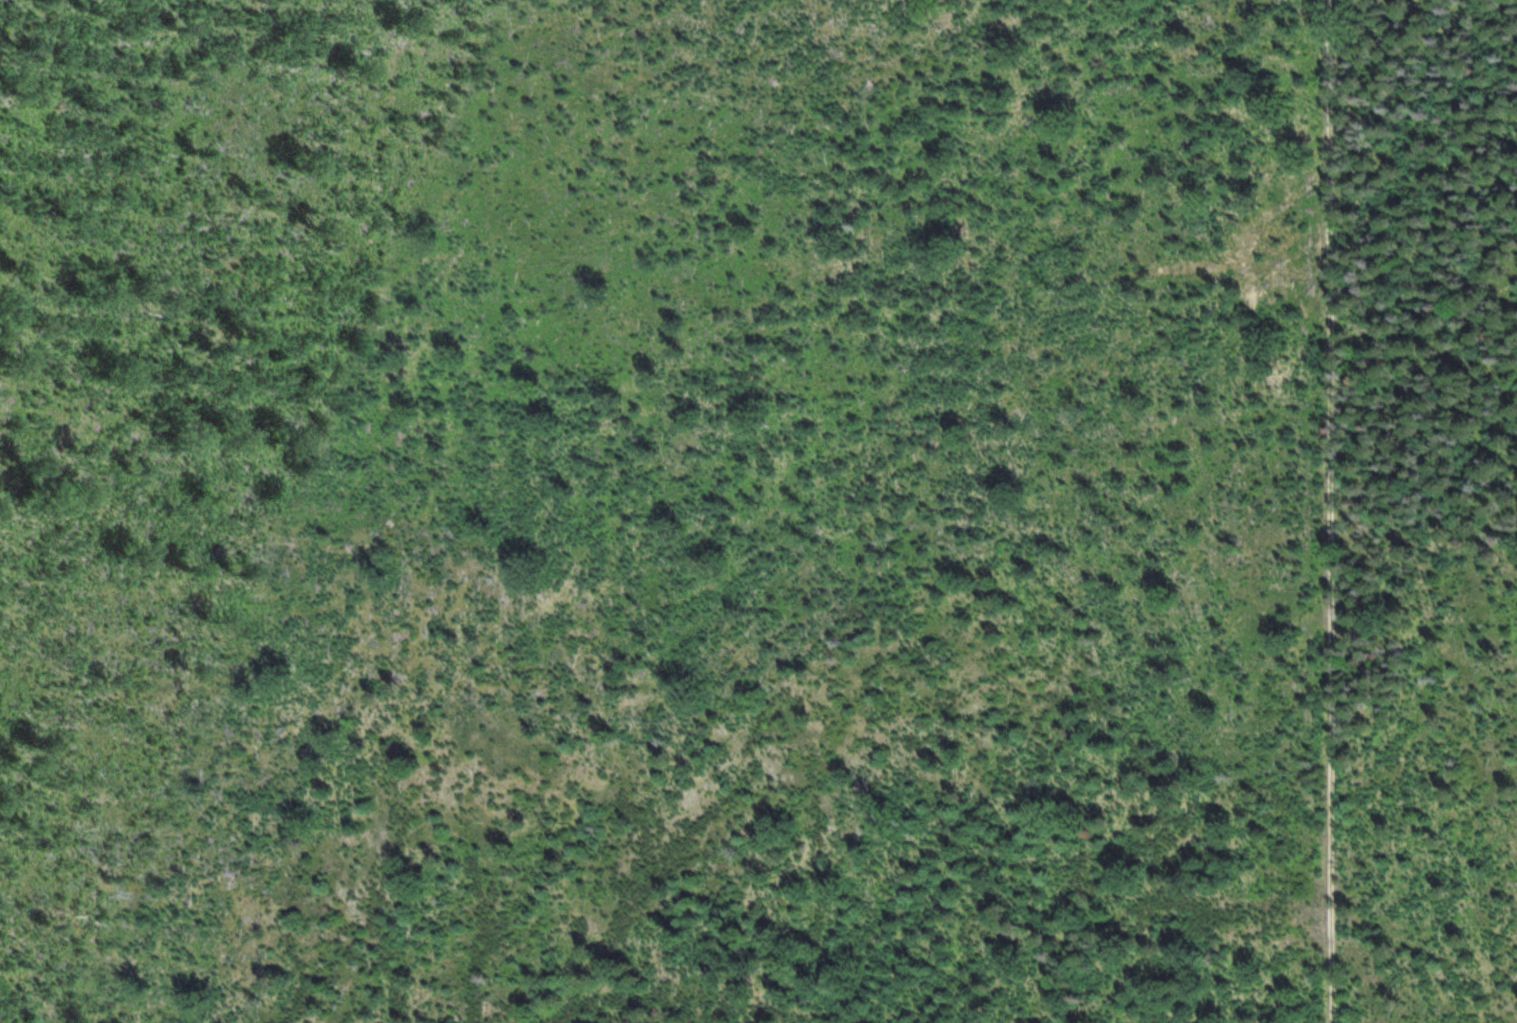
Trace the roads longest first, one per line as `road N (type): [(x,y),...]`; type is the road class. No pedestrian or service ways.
road 1 (track): [(1329,0),(1334,1022)]
road 2 (track): [(49,0),(0,118),(66,284),(0,546)]

